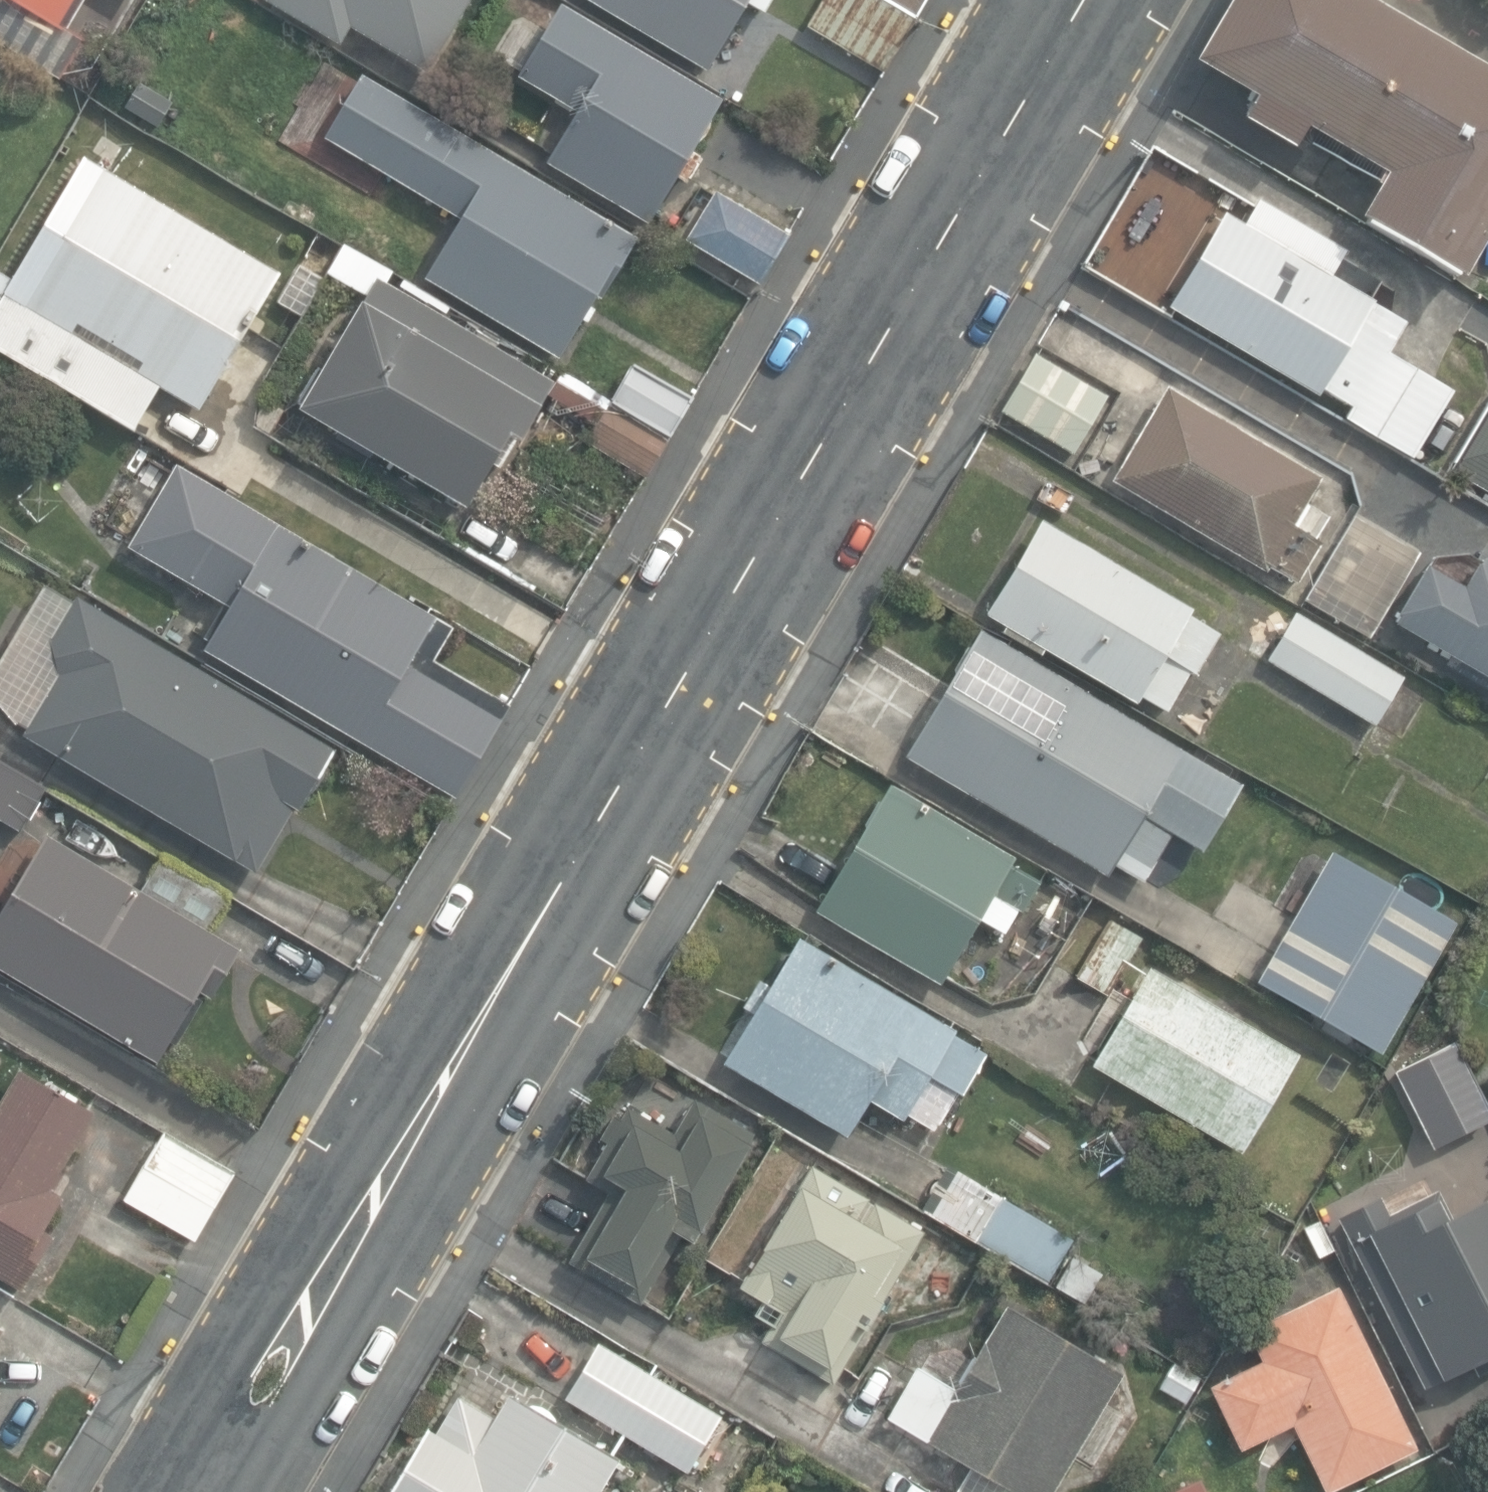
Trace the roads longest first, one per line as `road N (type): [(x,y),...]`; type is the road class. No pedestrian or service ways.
road 1 (residential): [(197,1491),(1078,0)]

